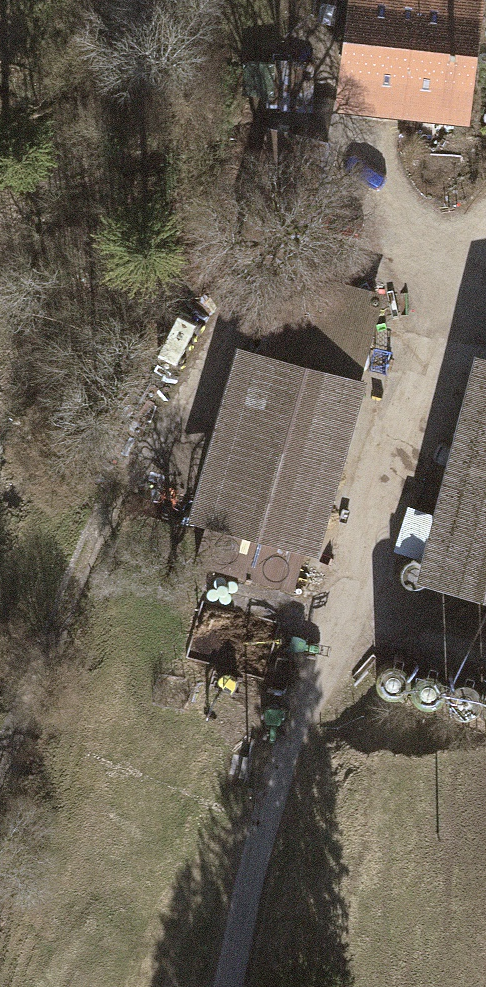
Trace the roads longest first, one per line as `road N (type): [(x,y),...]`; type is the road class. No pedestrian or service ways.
road 1 (track): [(0,736),(151,389),(195,218),(240,145),(332,127),(390,170),(446,285),(485,214)]
road 2 (unclassified): [(446,285),(346,606),(282,754),(232,986)]

